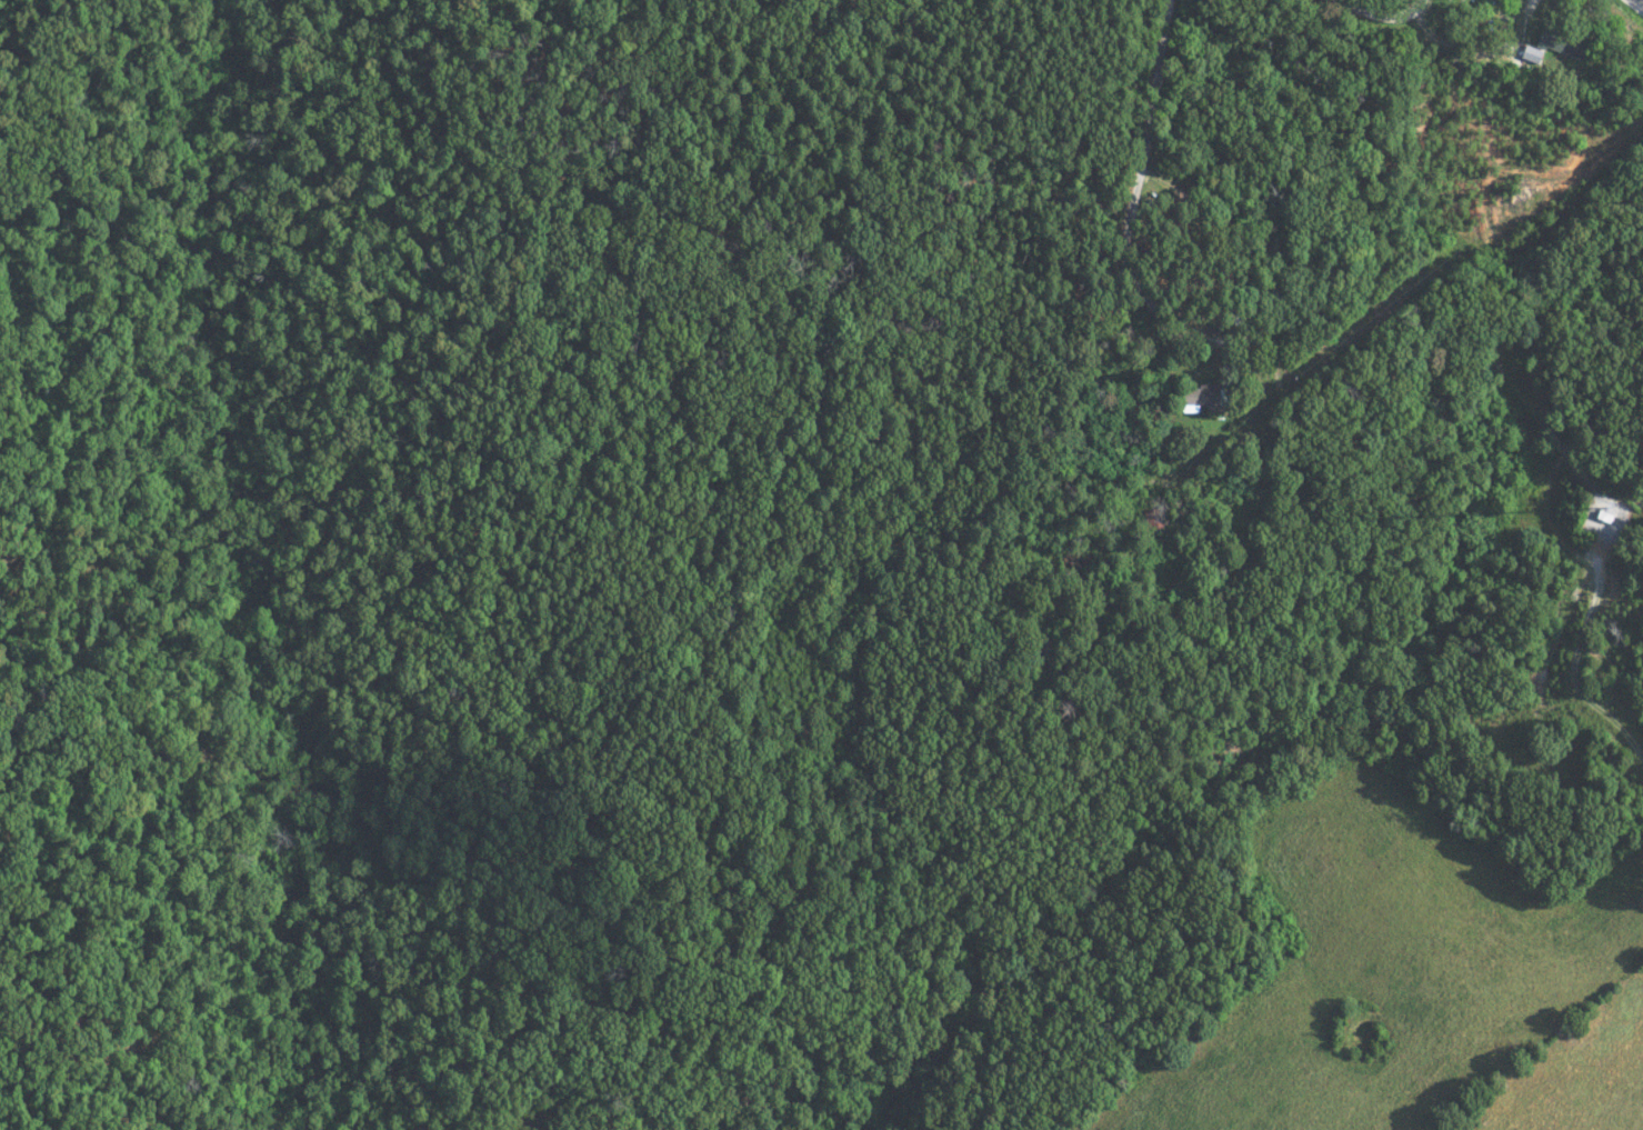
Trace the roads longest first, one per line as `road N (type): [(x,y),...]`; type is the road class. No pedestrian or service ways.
road 1 (residential): [(1173,0),(1121,269)]

